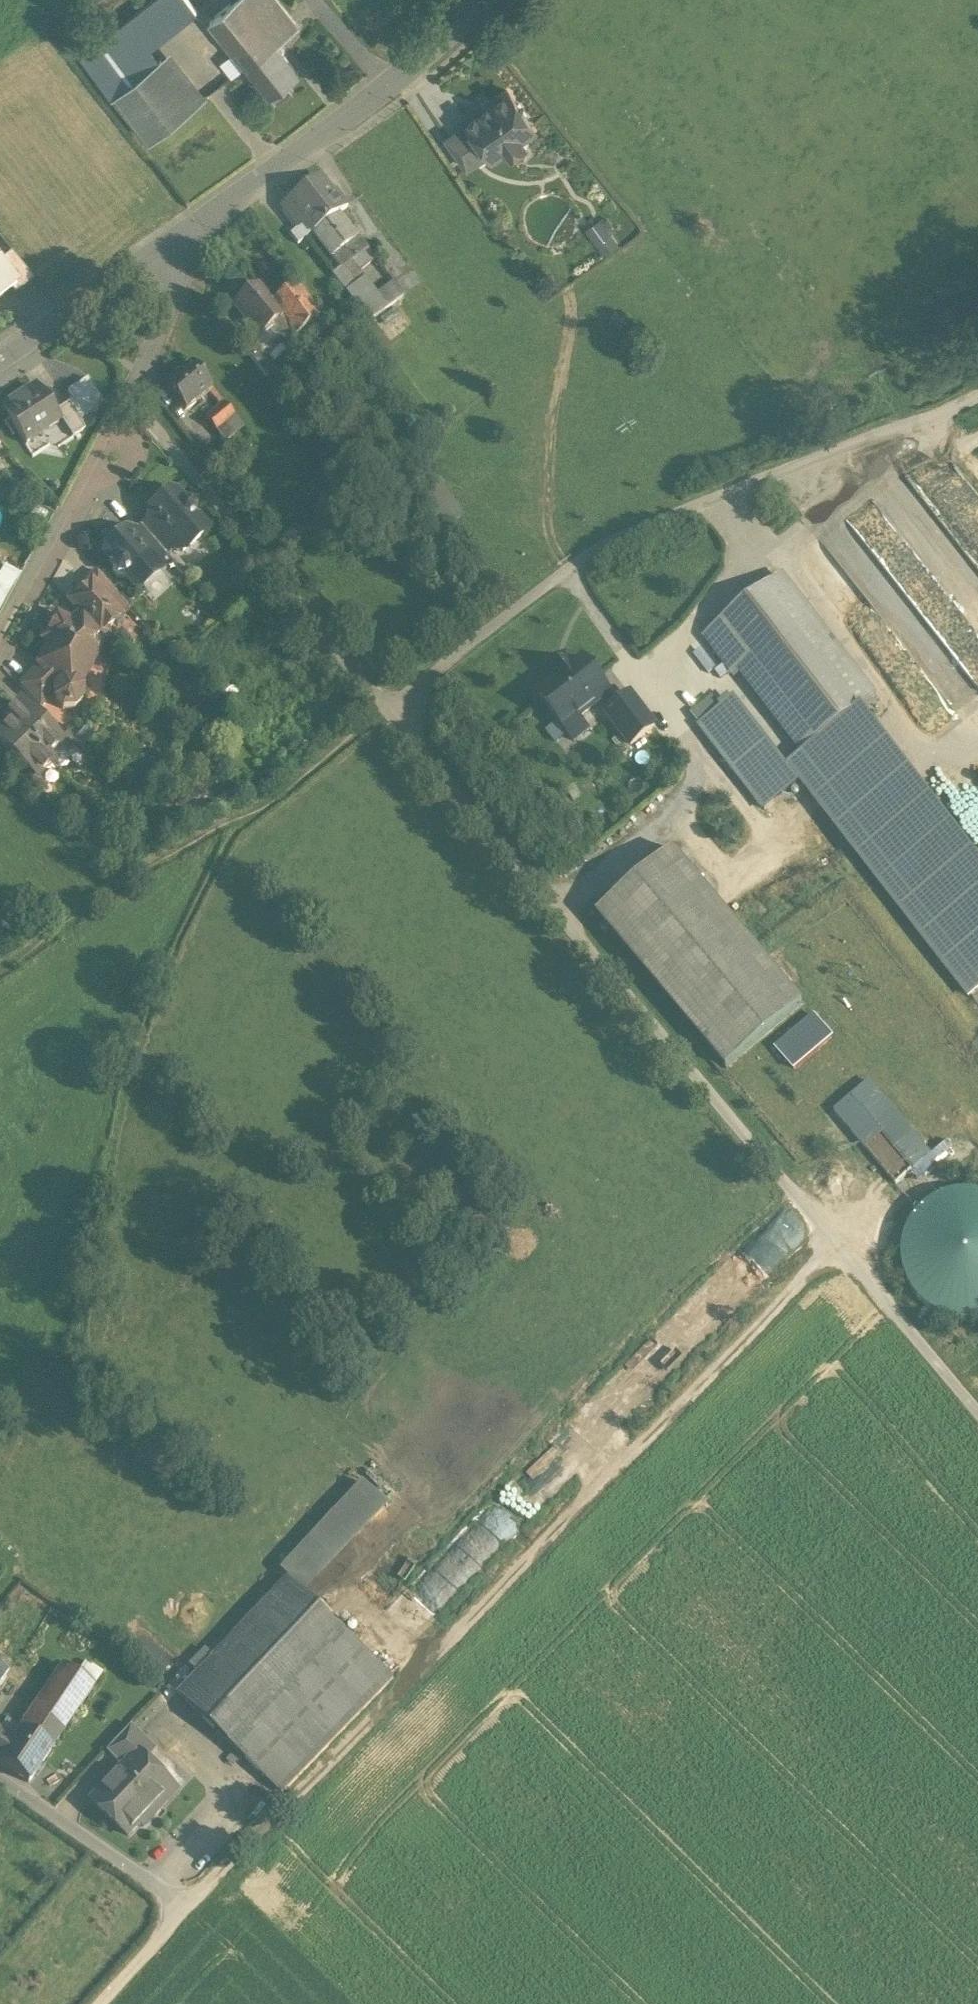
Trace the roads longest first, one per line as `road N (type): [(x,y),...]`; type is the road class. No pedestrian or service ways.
road 1 (track): [(98,2003),(267,1817),(831,1248)]
road 2 (track): [(384,710),(831,1248),(977,1413)]
road 3 (track): [(384,710),(625,533),(977,394)]
road 4 (track): [(134,391),(384,710)]
road 5 (residential): [(170,240),(364,104),(478,0)]
road 6 (residential): [(0,1772),(184,1906)]
road 7 (residential): [(0,638),(99,452)]
road 8 (residential): [(0,362),(107,293),(170,240)]
road 9 (residential): [(170,240),(177,273),(134,391)]

